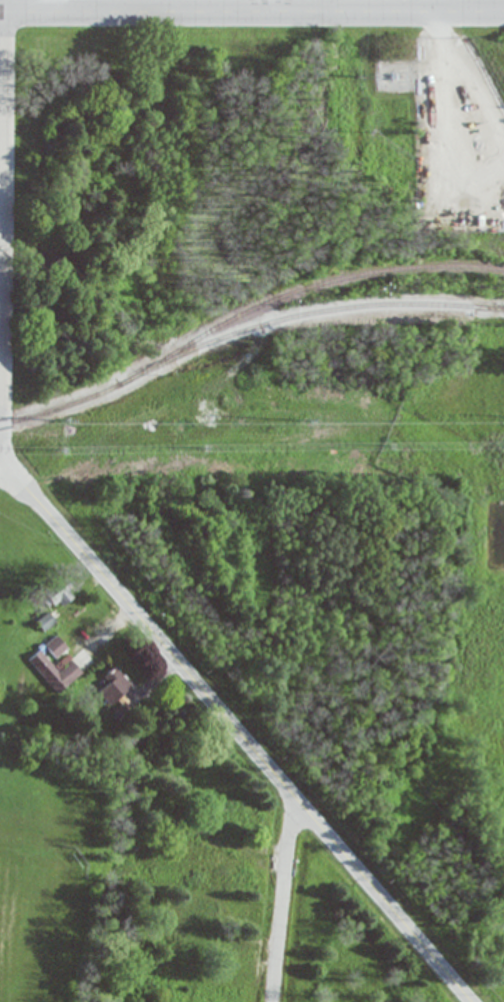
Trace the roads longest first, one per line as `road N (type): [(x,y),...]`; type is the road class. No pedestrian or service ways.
road 1 (residential): [(470,1001),(75,543),(11,474),(0,474)]
road 2 (tertiary): [(503,11),(0,10)]
road 3 (residential): [(301,805),(291,826),(272,1001)]

